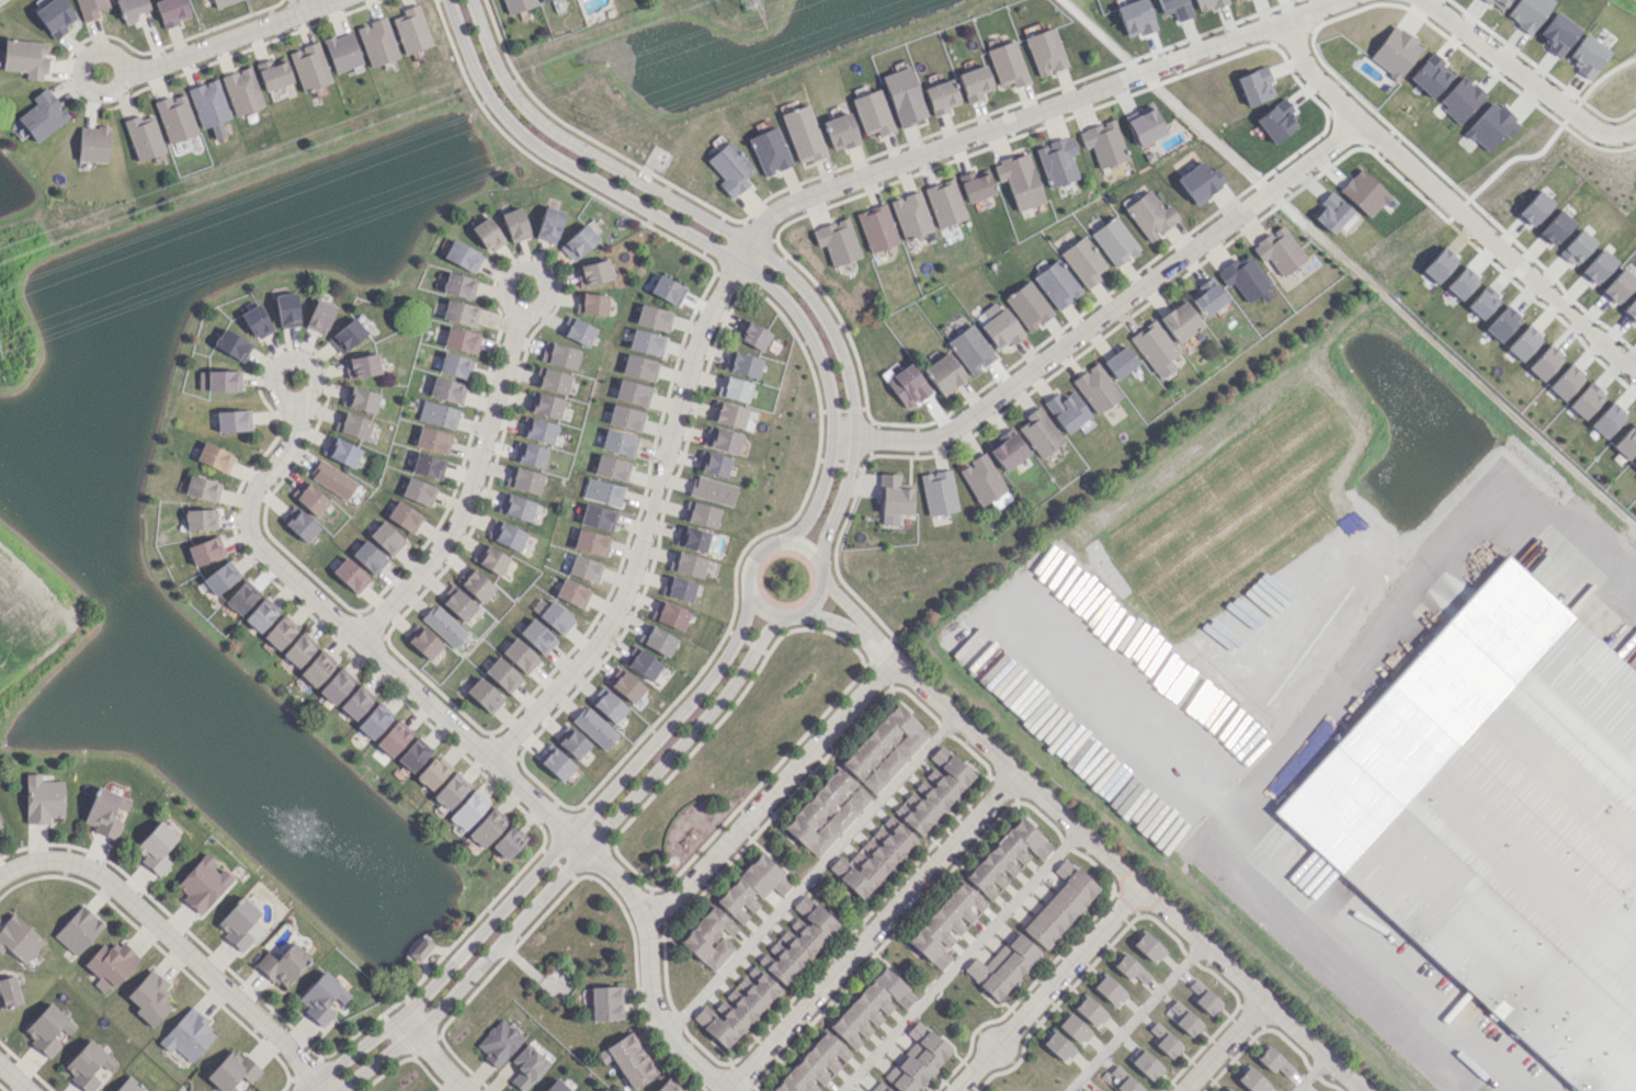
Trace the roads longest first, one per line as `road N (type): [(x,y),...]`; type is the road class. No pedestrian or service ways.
road 1 (residential): [(816,556),(848,481),(854,436),(838,349),(814,305),(747,245),(533,117),(499,78),(470,0)]
road 2 (residential): [(788,539),(822,479),(833,433),(828,389),(799,319),(770,285),(511,127),(486,93),(444,0)]
road 3 (residential): [(750,594),(707,677),(570,836),(401,1016),(298,1090)]
road 4 (residential): [(865,635),(1364,1090)]
road 5 (residential): [(330,1090),(413,1032),(726,690),(779,615)]
road 6 (residential): [(747,245),(761,221),(787,204),(1342,0)]
road 7 (residential): [(833,433),(914,441),(959,424),(1353,122)]
road 8 (residential): [(491,760),(603,632),(627,587),(703,322),(747,245)]
road 9 (residential): [(1283,20),(1302,64),(1353,122),(1635,374)]
road 10 (residential): [(582,848),(251,538)]
road 11 (residential): [(726,1090),(1016,772)]
road 12 (residential): [(320,1090),(88,863),(35,862),(0,877)]
road 13 (residential): [(357,636),(459,520),(518,309)]
road 14 (residential): [(643,927),(891,660)]
road 15 (residential): [(582,848),(633,898),(652,1007),(670,1042),(726,1090)]
road 16 (residential): [(958,1090),(1141,887)]
road 17 (residential): [(1423,0),(1594,127),(1613,132),(1635,123)]
road 18 (residential): [(788,539),(759,548),(748,564),(750,594),(779,615),(804,610),(821,584),(816,556),(788,539)]
road 19 (residential): [(123,71),(337,0)]
road 20 (residential): [(251,538),(248,502),(293,434),(295,400)]
road 21 (residential): [(77,76),(86,91),(102,96),(117,88),(123,71),(115,55),(98,50),(82,58),(77,76)]
road 22 (residential): [(539,305),(525,310),(507,302),(503,282),(512,270),(532,268),(544,277),(539,305)]
road 23 (residential): [(315,378),(299,400),(285,399),(273,385),(277,366),(289,360),(303,361),(315,378)]
road 24 (residential): [(1180,1090),(1263,1000)]

